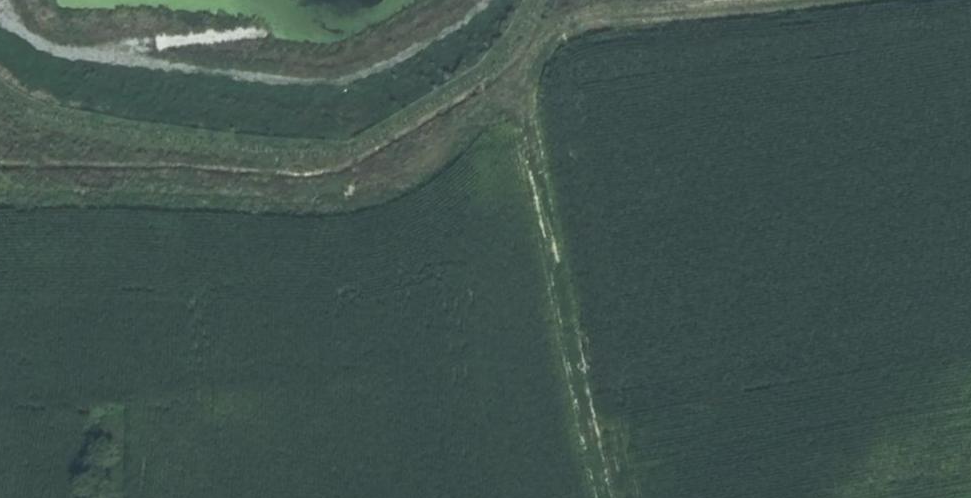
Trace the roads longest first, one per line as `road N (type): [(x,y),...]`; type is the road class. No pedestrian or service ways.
road 1 (track): [(604,497),(523,86),(547,36),(582,21),(789,0)]

